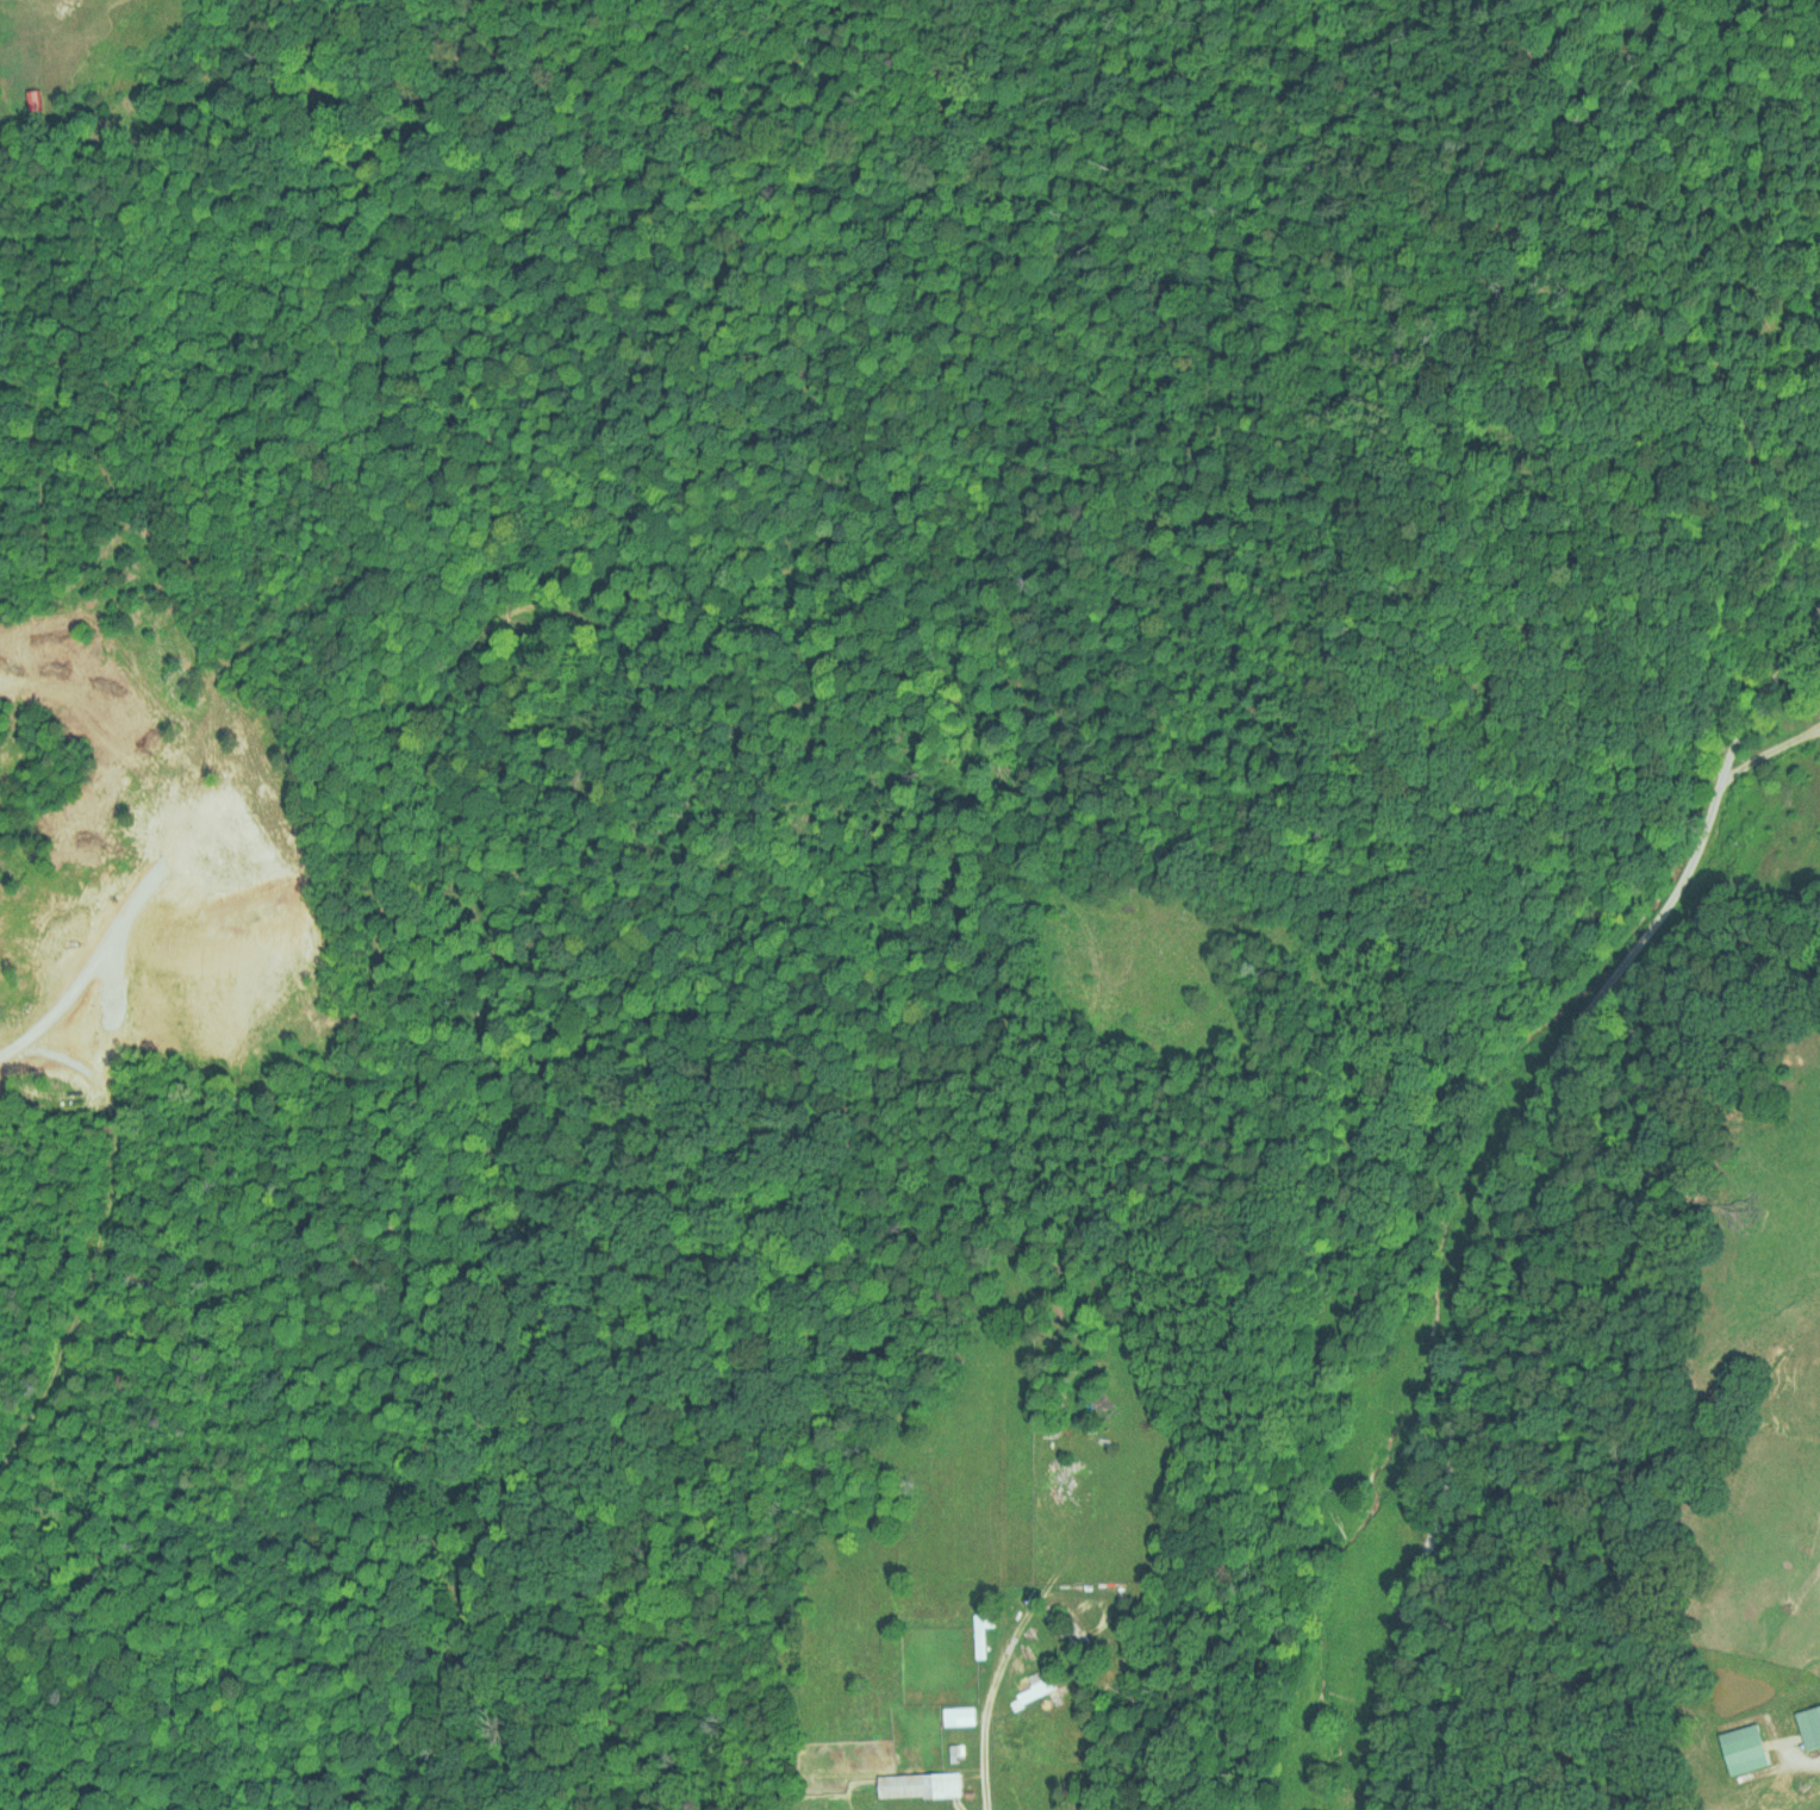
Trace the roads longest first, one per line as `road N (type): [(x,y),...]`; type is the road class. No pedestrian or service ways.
road 1 (residential): [(1819,786),(1687,1001),(1541,1172),(1506,1259),(1473,1487),(1417,1708),(1405,1809)]
road 2 (residential): [(987,1809),(986,1722),(996,1684),(1045,1590)]

